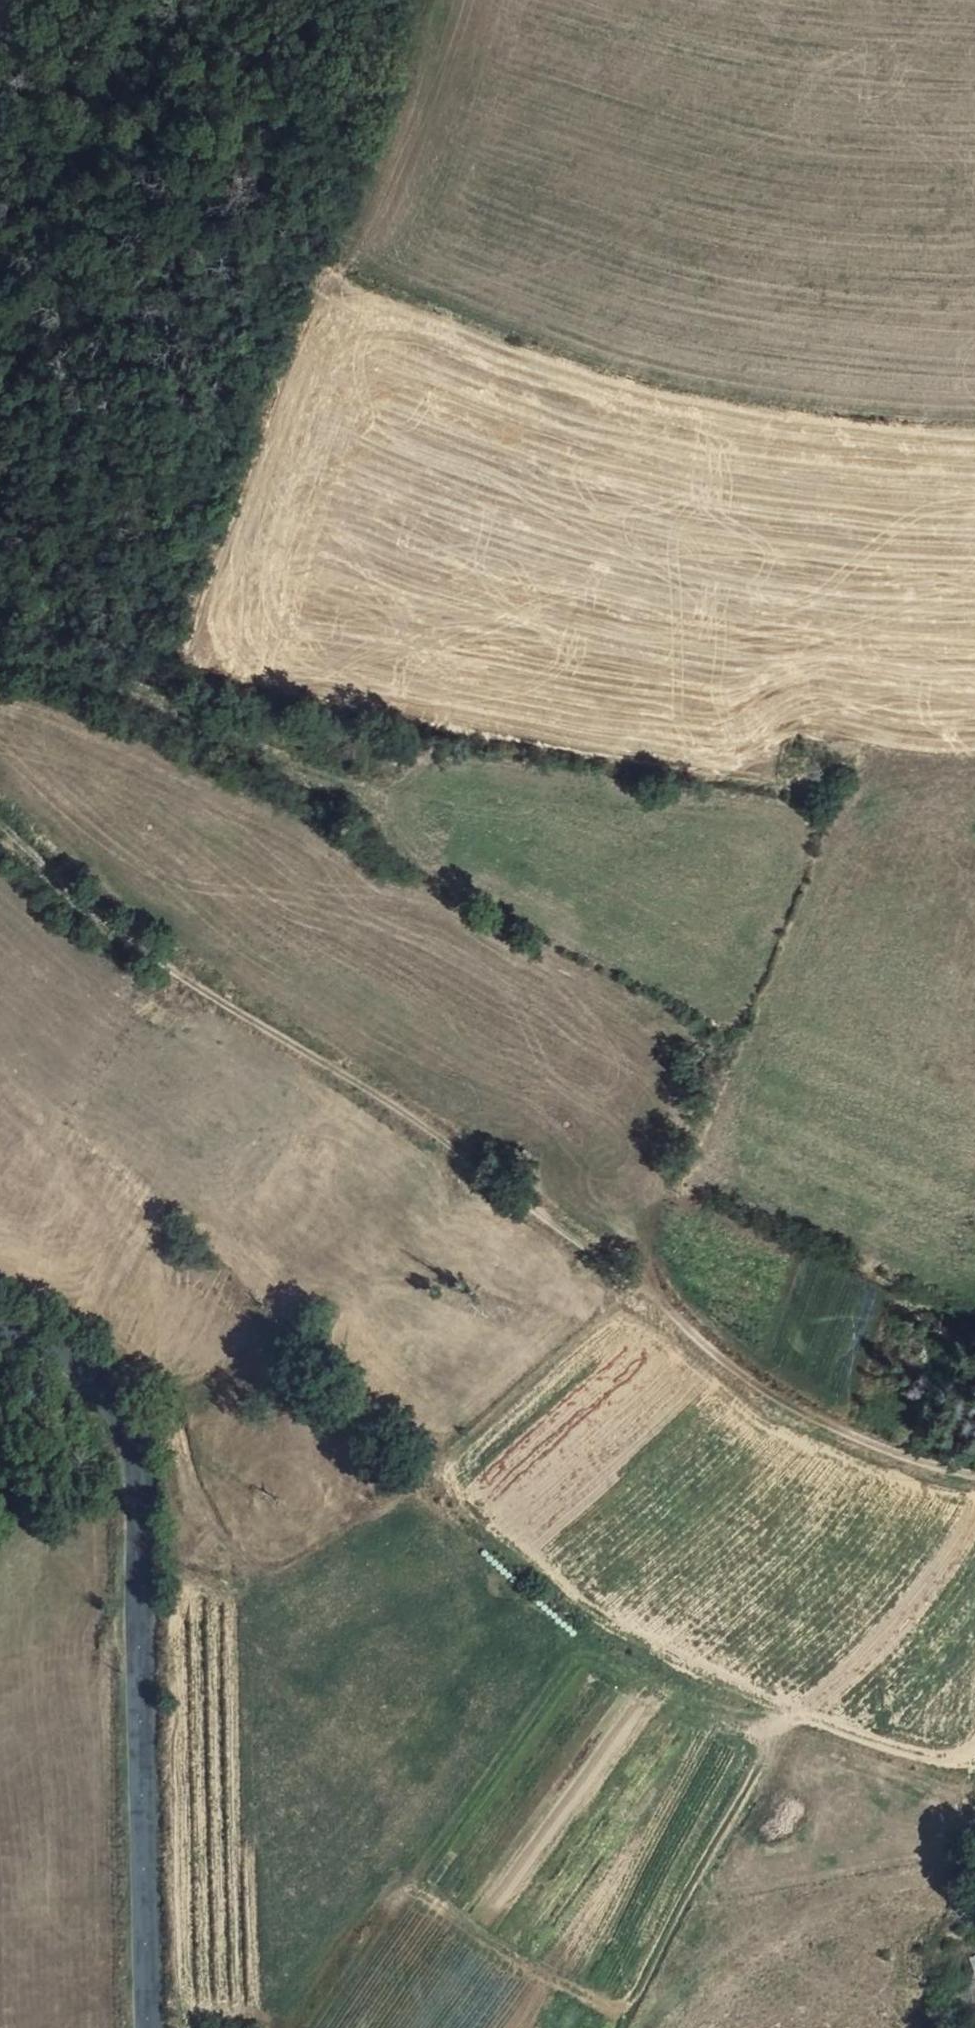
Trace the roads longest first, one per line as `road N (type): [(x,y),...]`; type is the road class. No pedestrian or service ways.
road 1 (track): [(974,1477),(894,1459),(720,1365),(631,1274),(375,1094),(134,955),(0,826)]
road 2 (secondary): [(148,2027),(136,1480),(96,1378),(0,1322)]

